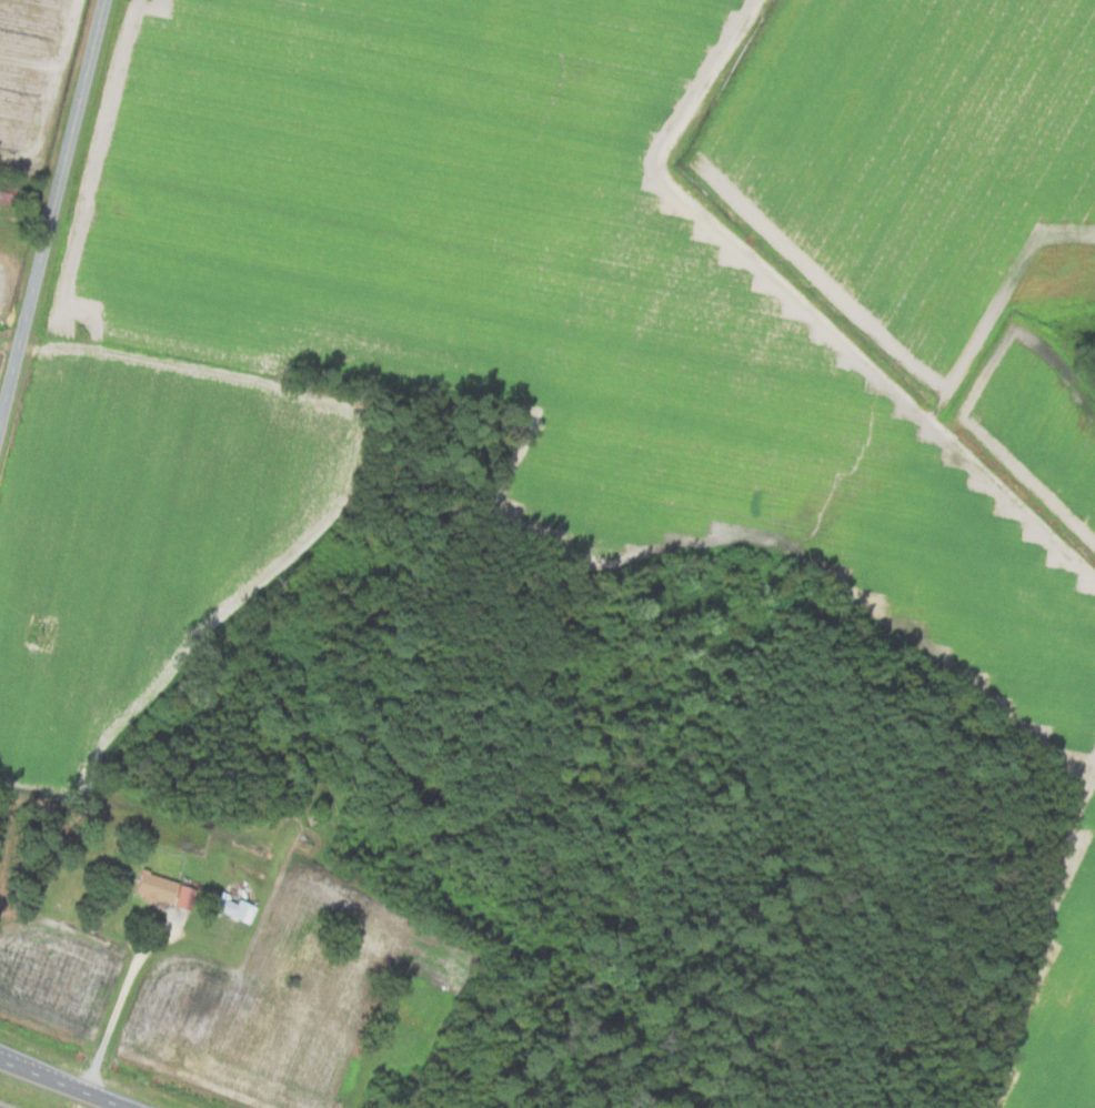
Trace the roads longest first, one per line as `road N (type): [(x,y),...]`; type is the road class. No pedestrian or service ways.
road 1 (residential): [(0,422),(104,0)]
road 2 (trunk): [(130,1107),(0,1059)]

